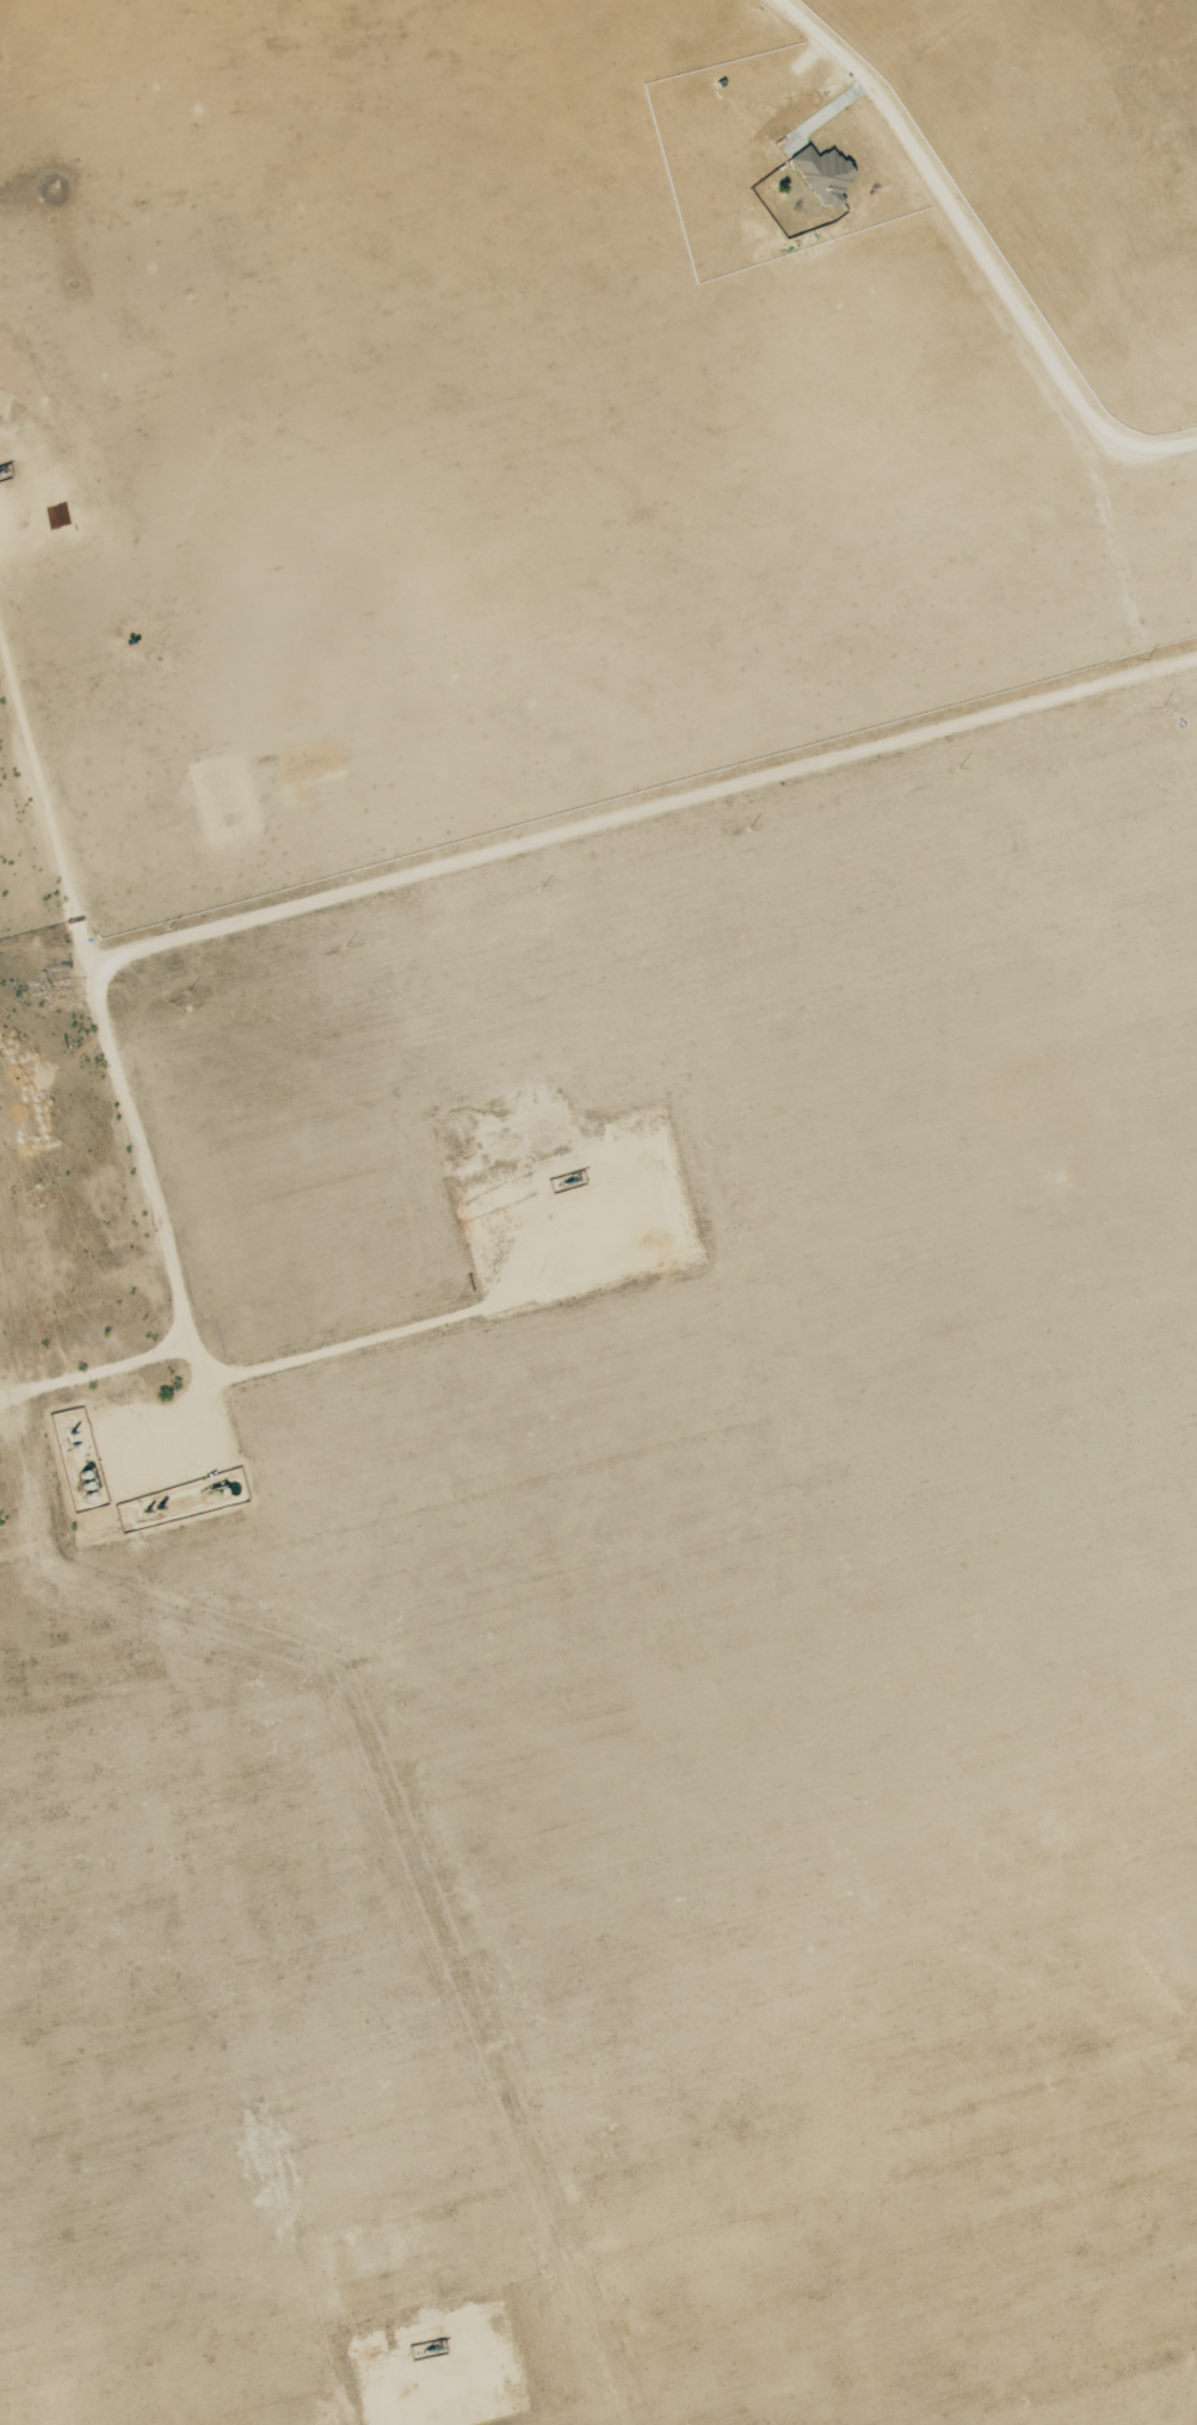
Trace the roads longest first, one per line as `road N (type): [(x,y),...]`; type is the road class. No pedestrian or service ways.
road 1 (residential): [(95,966),(1196,655)]

